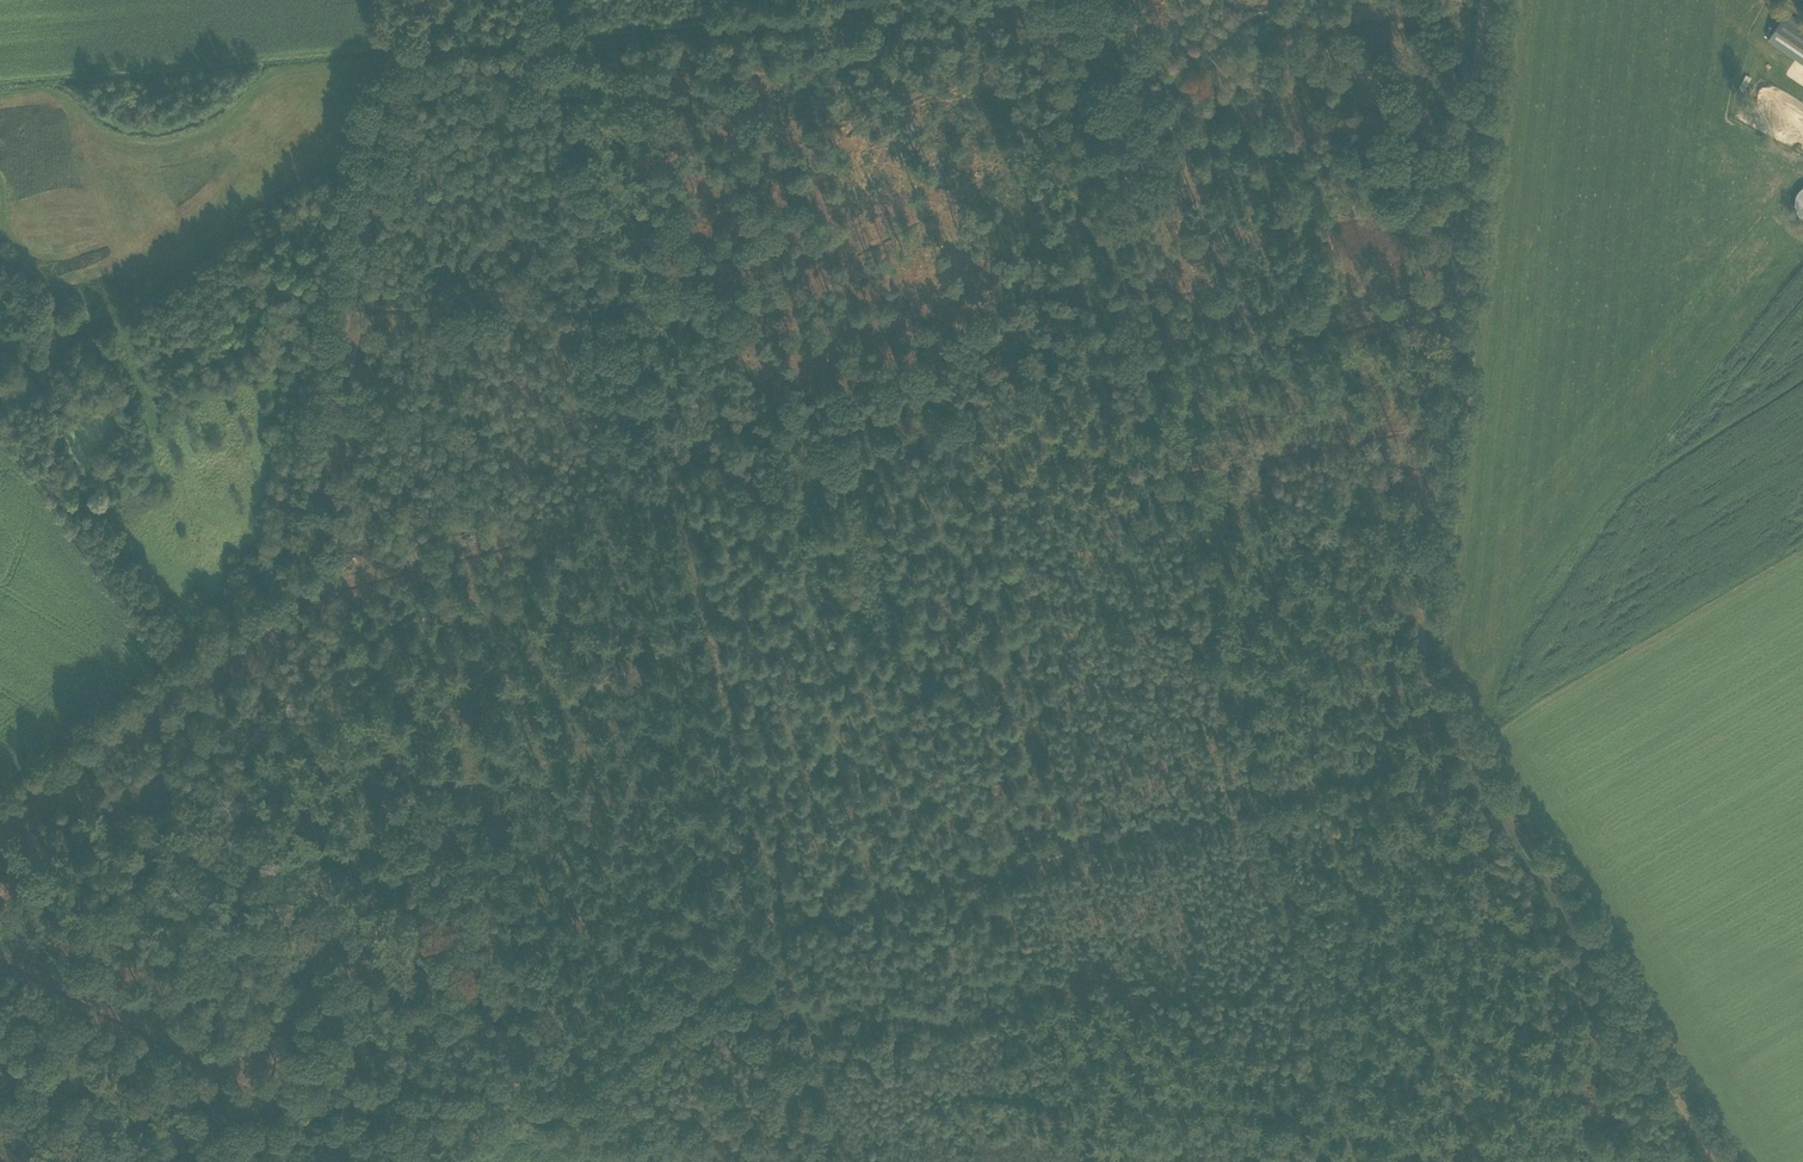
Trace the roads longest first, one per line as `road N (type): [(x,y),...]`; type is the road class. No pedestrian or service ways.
road 1 (track): [(1712,1161),(1417,665),(1482,0)]
road 2 (track): [(557,1112),(780,928),(1461,749)]
road 3 (track): [(672,1161),(557,1112),(309,1103),(0,937)]
road 4 (track): [(668,496),(835,1161)]
road 5 (track): [(636,503),(534,98),(557,43),(547,0)]
road 6 (track): [(1150,374),(1263,803)]
road 7 (track): [(1150,374),(1049,0)]
road 8 (track): [(396,63),(550,52)]

